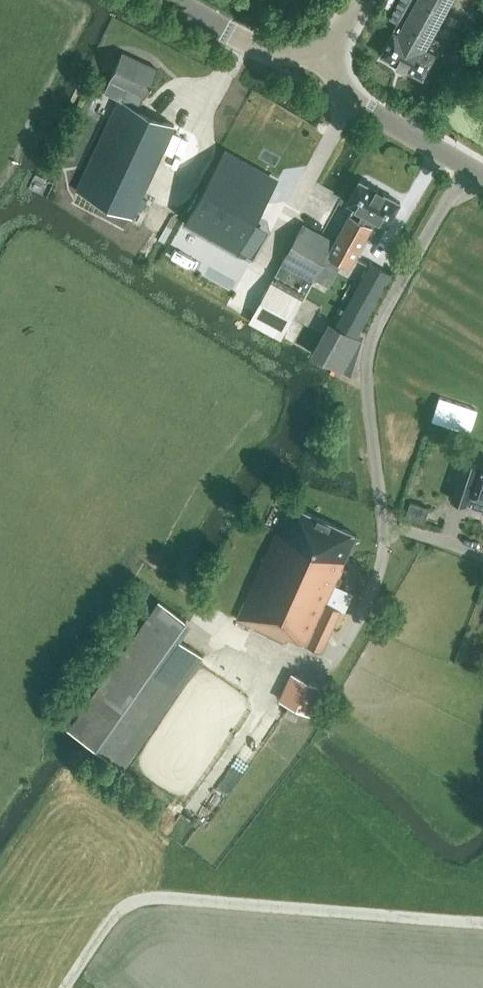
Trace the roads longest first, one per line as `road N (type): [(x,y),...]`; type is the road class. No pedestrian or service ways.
road 1 (unclassified): [(482,563),(389,529),(370,389),(378,330),(473,168)]
road 2 (track): [(66,987),(133,900),(482,921)]
road 3 (tertiary): [(473,168),(350,98),(319,62)]
road 4 (tertiary): [(319,62),(260,51),(165,0)]

